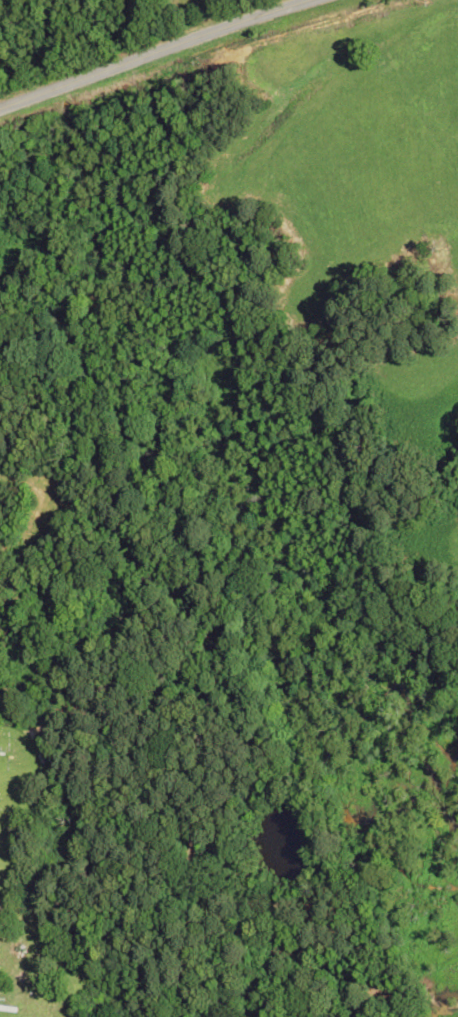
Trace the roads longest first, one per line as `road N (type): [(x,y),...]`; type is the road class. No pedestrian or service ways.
road 1 (tertiary): [(0,110),(316,0)]

